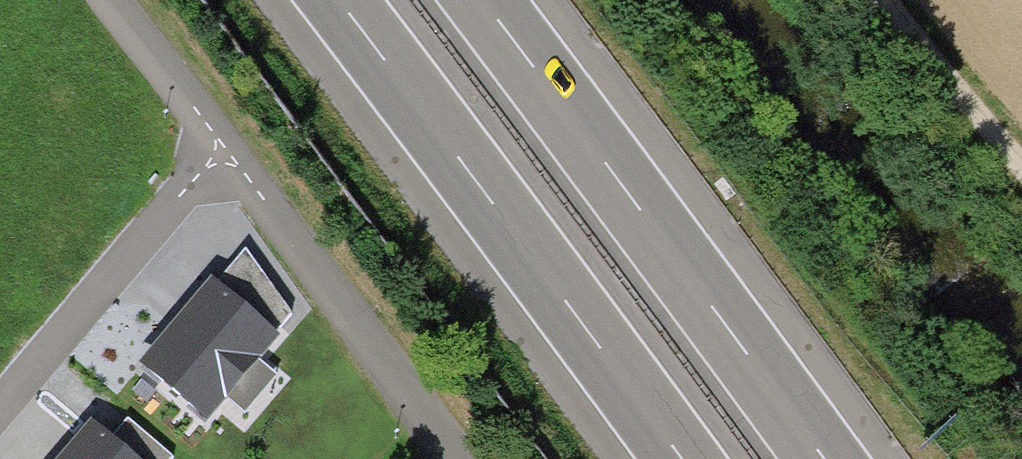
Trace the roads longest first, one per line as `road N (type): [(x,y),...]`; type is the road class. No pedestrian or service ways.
road 1 (unclassified): [(442,458),(97,0)]
road 2 (motorway): [(335,0),(677,458)]
road 3 (motorway): [(825,458),(487,0)]
road 4 (track): [(1021,179),(875,0)]

